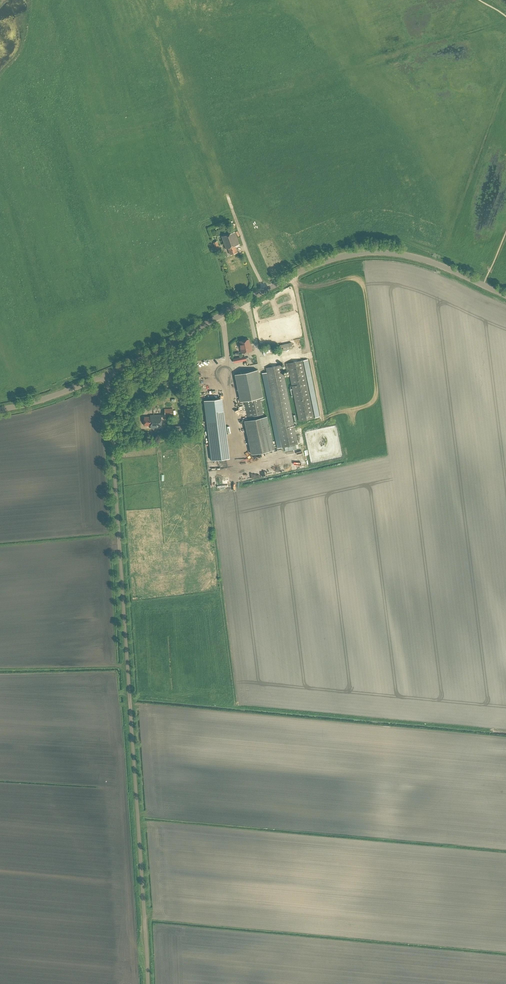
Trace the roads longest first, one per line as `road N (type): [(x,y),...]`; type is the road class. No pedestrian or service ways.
road 1 (unclassified): [(148,983),(108,375)]
road 2 (tertiary): [(108,375),(340,257),(413,257),(505,295)]
road 3 (track): [(292,276),(323,419)]

